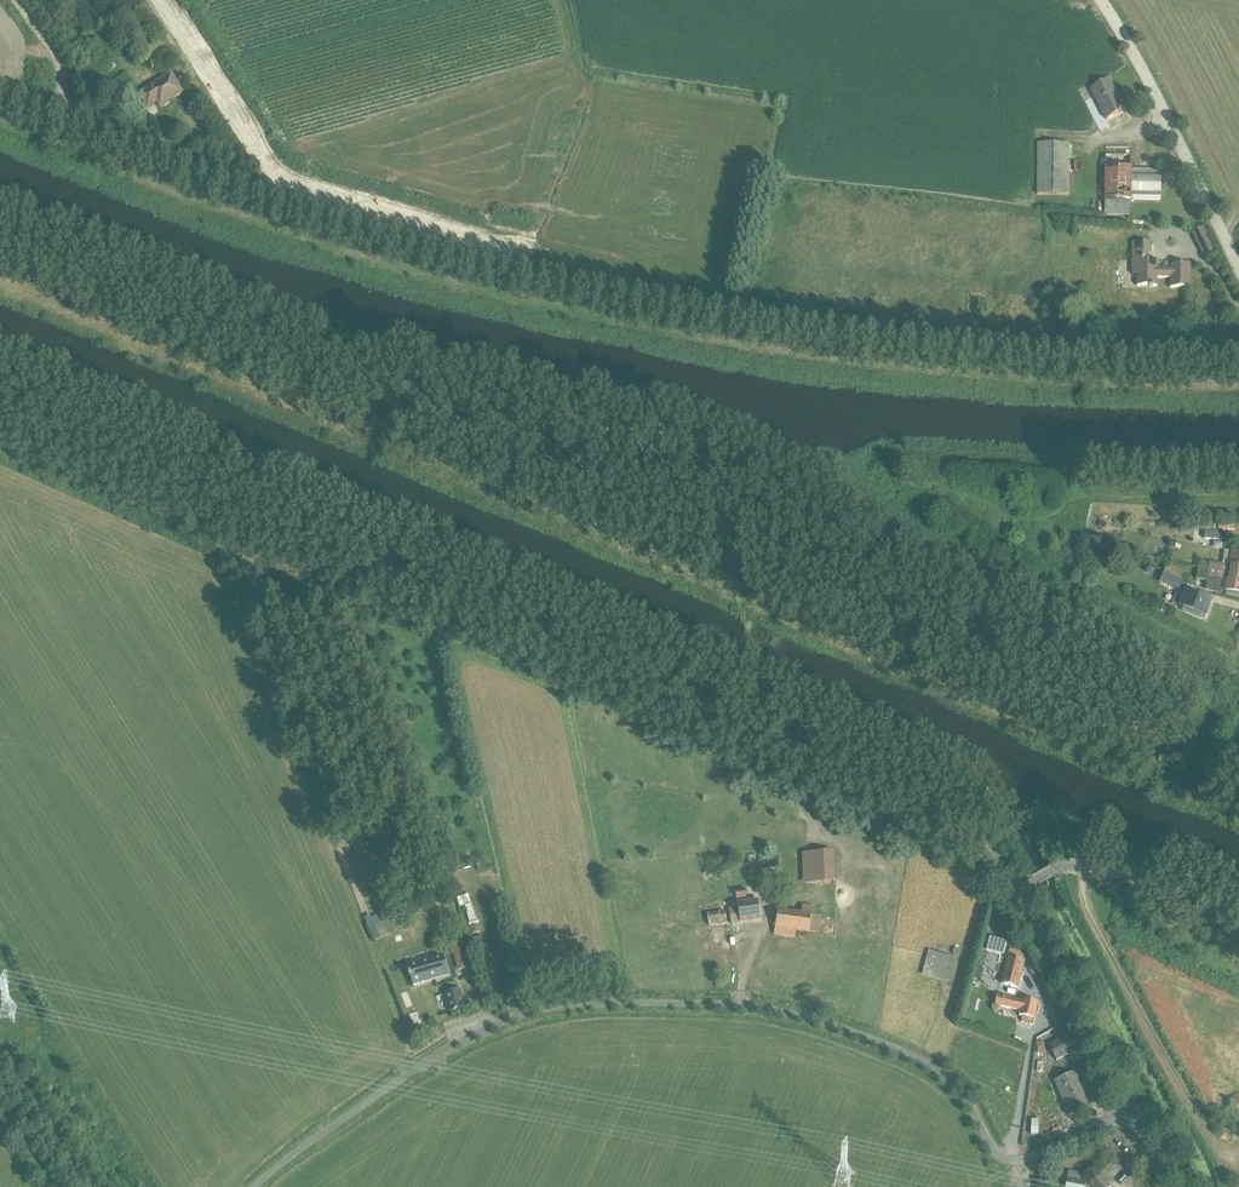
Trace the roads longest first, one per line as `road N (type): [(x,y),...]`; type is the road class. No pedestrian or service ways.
road 1 (unclassified): [(0,99),(305,216),(535,282),(890,346),(1238,361)]
road 2 (unclassified): [(255,1186),(462,1039),(552,1009),(597,1003),(774,1010),(869,1039),(943,1076),(996,1151),(1013,1161),(1129,1114)]
road 3 (residential): [(1238,263),(1100,0)]
road 4 (unclassified): [(1020,891),(1129,1114)]

